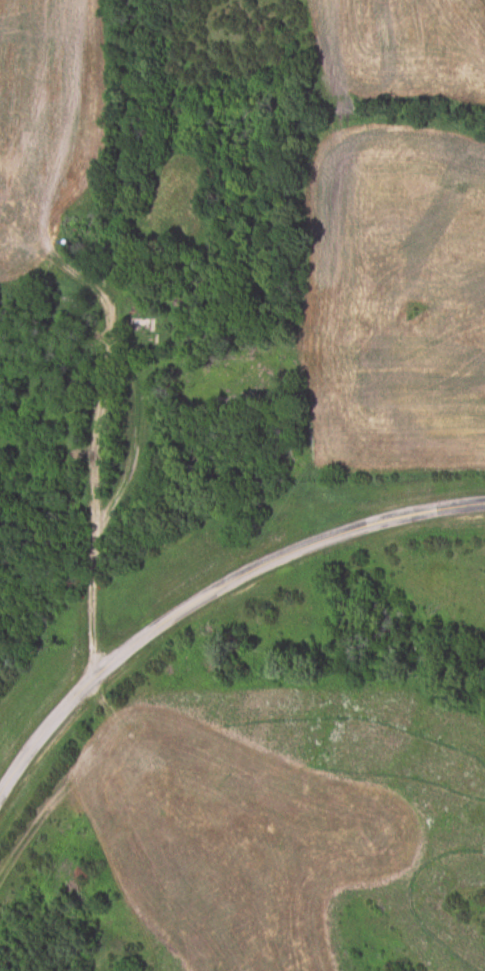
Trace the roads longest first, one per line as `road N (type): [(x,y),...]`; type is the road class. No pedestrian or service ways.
road 1 (residential): [(188,0),(112,659)]
road 2 (tertiary): [(0,792),(92,677),(225,582),(352,529),(484,502)]

